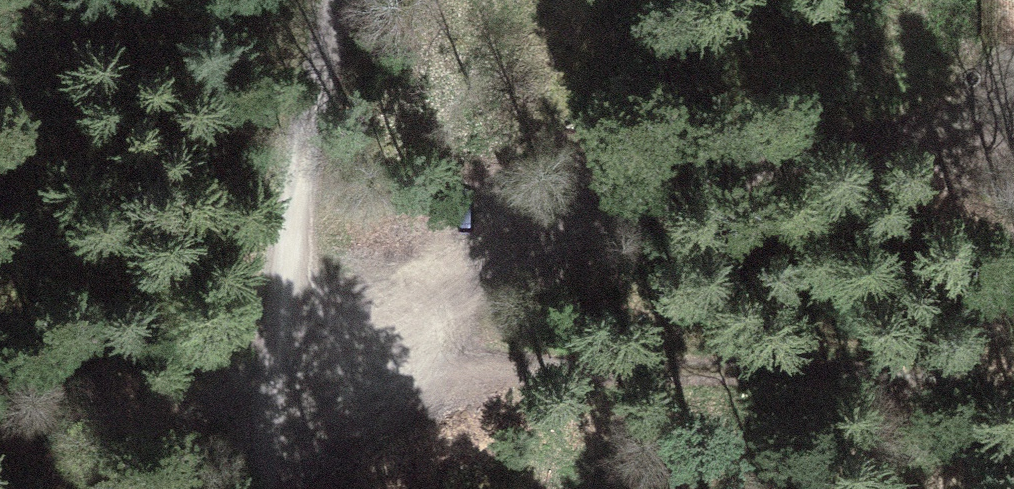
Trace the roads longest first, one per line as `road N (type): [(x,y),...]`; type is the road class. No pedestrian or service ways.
road 1 (track): [(1013,130),(800,160),(549,251),(384,350),(273,355)]
road 2 (track): [(384,350),(891,382),(1013,400)]
road 3 (track): [(267,488),(289,238),(318,89),(352,0)]
road 4 (track): [(120,488),(273,355)]

